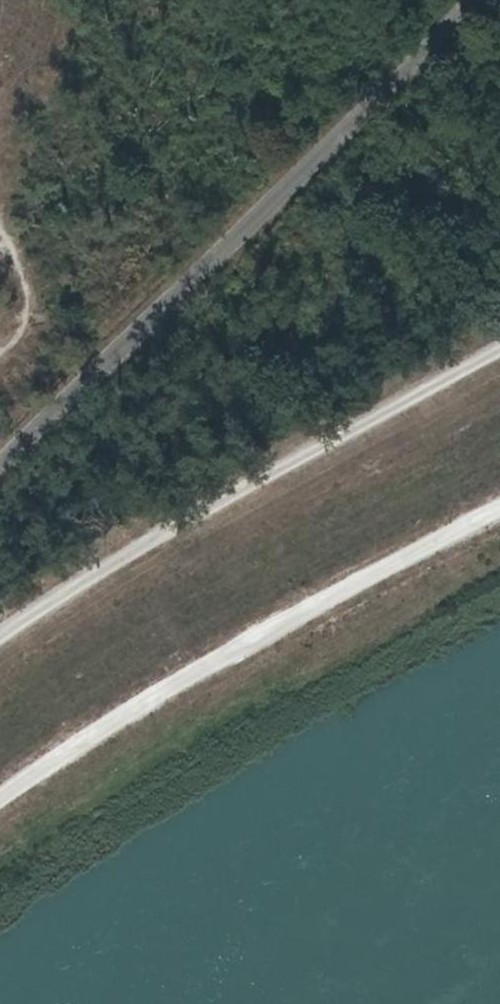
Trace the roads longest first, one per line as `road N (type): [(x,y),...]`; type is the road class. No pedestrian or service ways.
road 1 (unclassified): [(0,464),(352,124),(468,0)]
road 2 (track): [(499,346),(164,531),(0,636)]
road 3 (track): [(0,794),(260,634),(499,505)]

